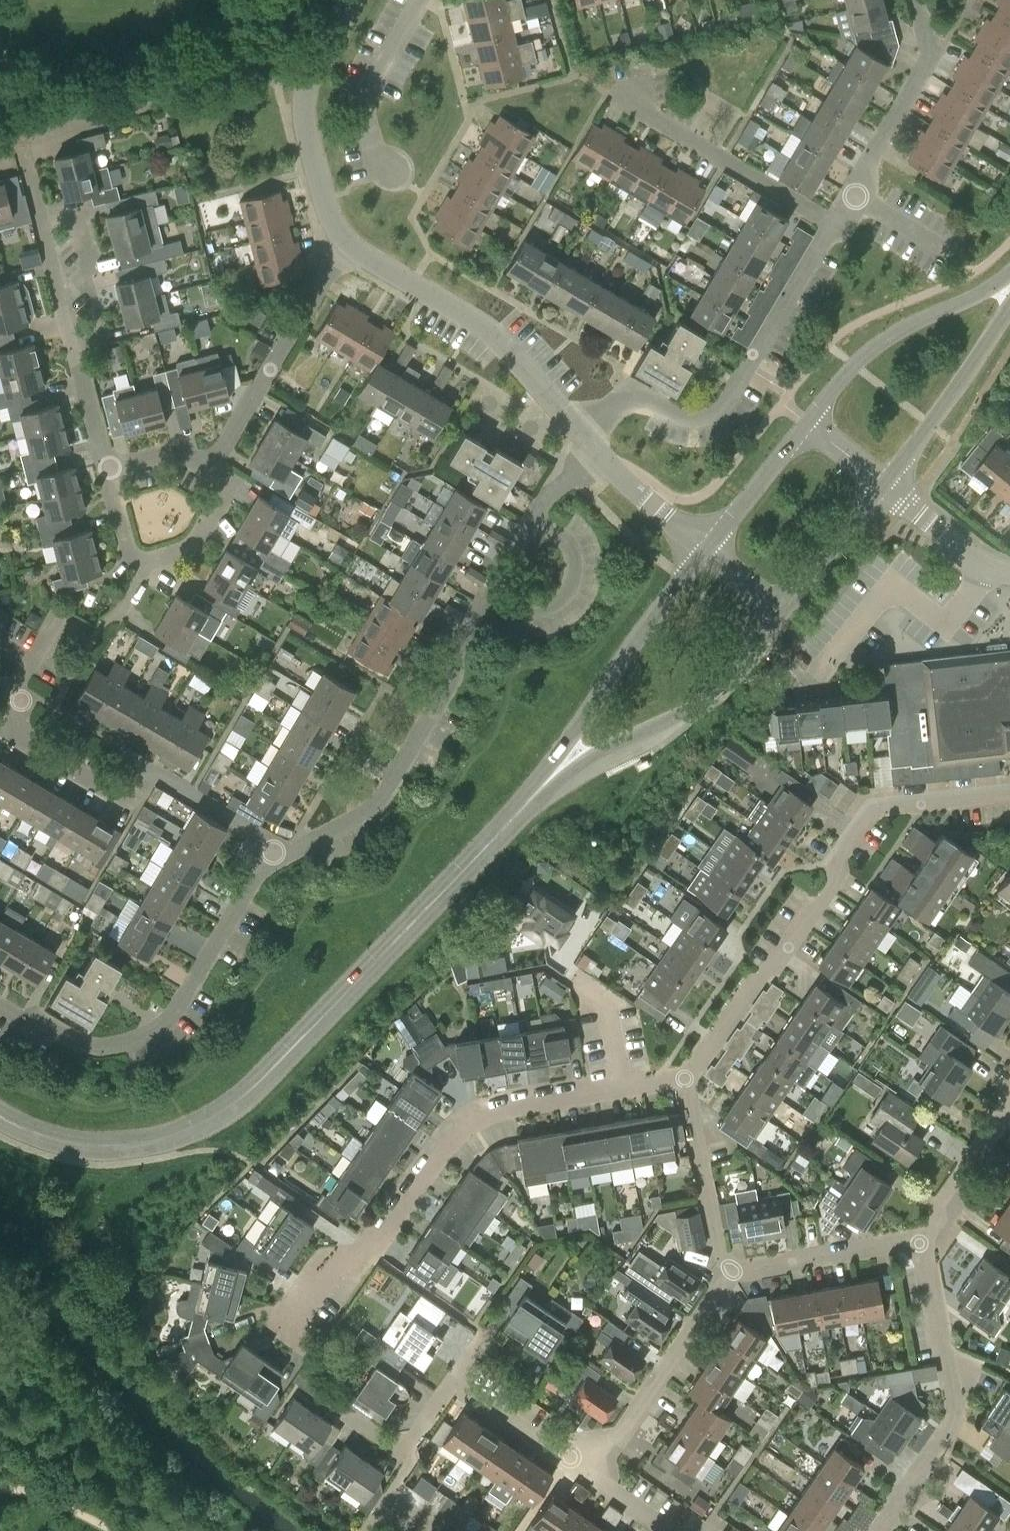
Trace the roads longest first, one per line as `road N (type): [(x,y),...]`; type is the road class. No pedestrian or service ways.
road 1 (tertiary): [(0,1117),(96,1146),(165,1139),(221,1114),(557,774)]
road 2 (residential): [(682,1077),(758,979),(775,969),(873,810),(1009,793)]
road 3 (residential): [(620,1087),(489,1112),(469,1123),(363,1258),(328,1267),(287,1331)]
road 4 (residential): [(569,424),(636,391),(673,413),(695,417),(716,408),(820,236),(835,226)]
road 5 (residential): [(275,862),(252,875),(172,1012),(145,1036),(91,1048),(0,999)]
road 6 (residential): [(275,862),(265,841),(145,771),(129,798),(19,736),(14,695),(0,686)]
road 7 (residential): [(490,593),(458,645),(453,679),(377,807),(275,862)]
road 8 (residential): [(23,157),(107,467)]
road 9 (residential): [(920,1243),(954,1415),(880,1530)]
road 10 (residential): [(569,424),(468,320),(349,244)]
road 11 (tertiary): [(557,774),(711,694),(783,614)]
road 12 (tertiary): [(703,546),(582,720),(557,774)]
road 13 (residential): [(349,244),(329,213),(307,144),(305,99),(352,0)]
road 14 (residential): [(212,464),(349,244)]
road 15 (residential): [(569,1456),(613,1445),(731,1270)]
road 16 (residential): [(835,226),(615,97)]
road 17 (residential): [(835,226),(930,57),(915,0)]
road 18 (tertiary): [(1009,278),(905,326),(854,364),(808,422)]
road 19 (tertiary): [(884,486),(1009,301)]
road 20 (residential): [(569,1456),(455,1378),(406,1447)]
road 21 (residential): [(731,1270),(720,1258),(682,1077)]
road 22 (residential): [(394,176),(374,152),(367,91),(418,0)]
road 23 (residential): [(731,1270),(920,1243)]
road 24 (residential): [(490,593),(530,608),(560,598),(568,586),(564,540),(532,520)]
road 25 (residential): [(1009,1101),(920,1243)]
road 26 (tertiary): [(783,614),(884,486)]
road 27 (tertiary): [(808,422),(703,546)]
road 28 (residential): [(1009,570),(971,557),(884,486)]
road 29 (residential): [(144,563),(192,550),(223,494),(212,464)]
road 30 (residential): [(703,546),(596,457)]
road 31 (residential): [(620,1087),(605,998),(573,976)]
road 32 (residential): [(673,1530),(569,1456)]

